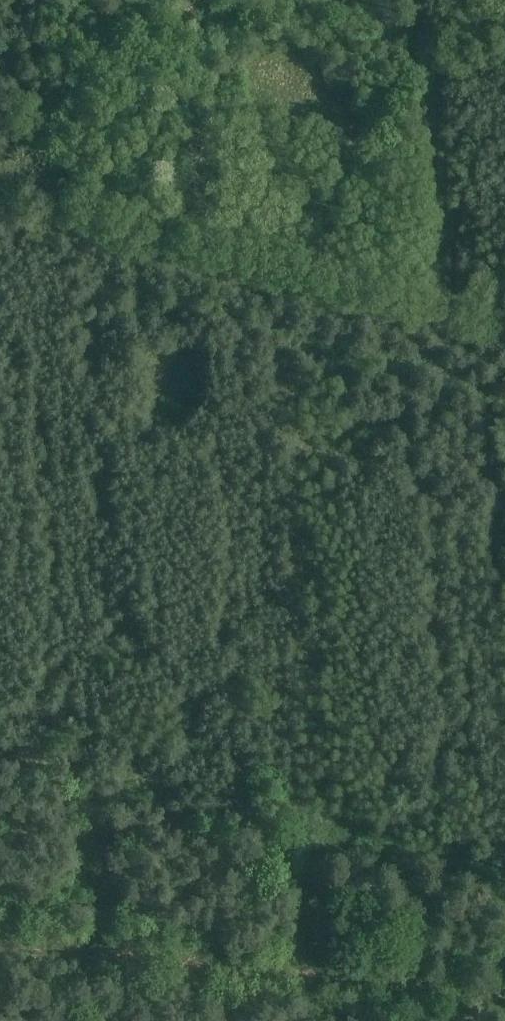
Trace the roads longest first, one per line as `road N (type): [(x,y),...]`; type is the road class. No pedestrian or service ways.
road 1 (track): [(0,943),(504,996)]

